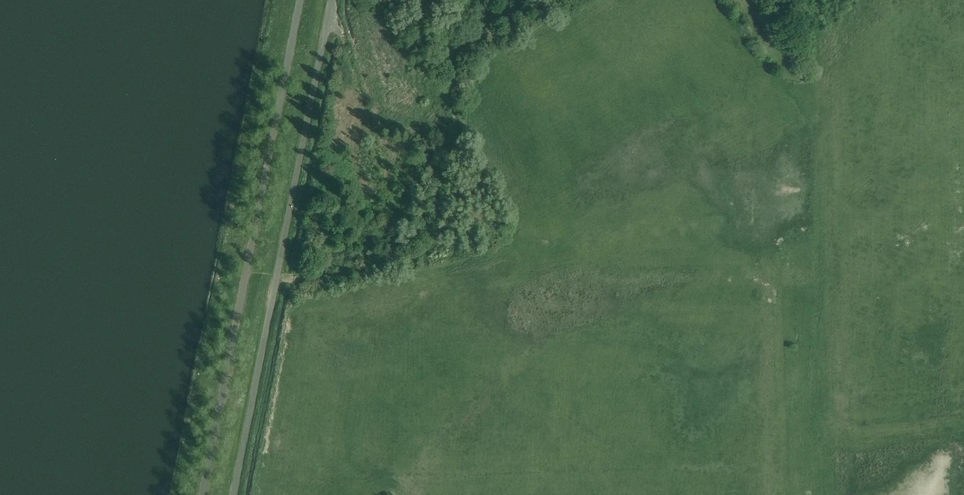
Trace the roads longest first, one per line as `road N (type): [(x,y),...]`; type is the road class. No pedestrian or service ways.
road 1 (unclassified): [(238,494),(337,0)]
road 2 (unclassified): [(203,494),(301,0)]

